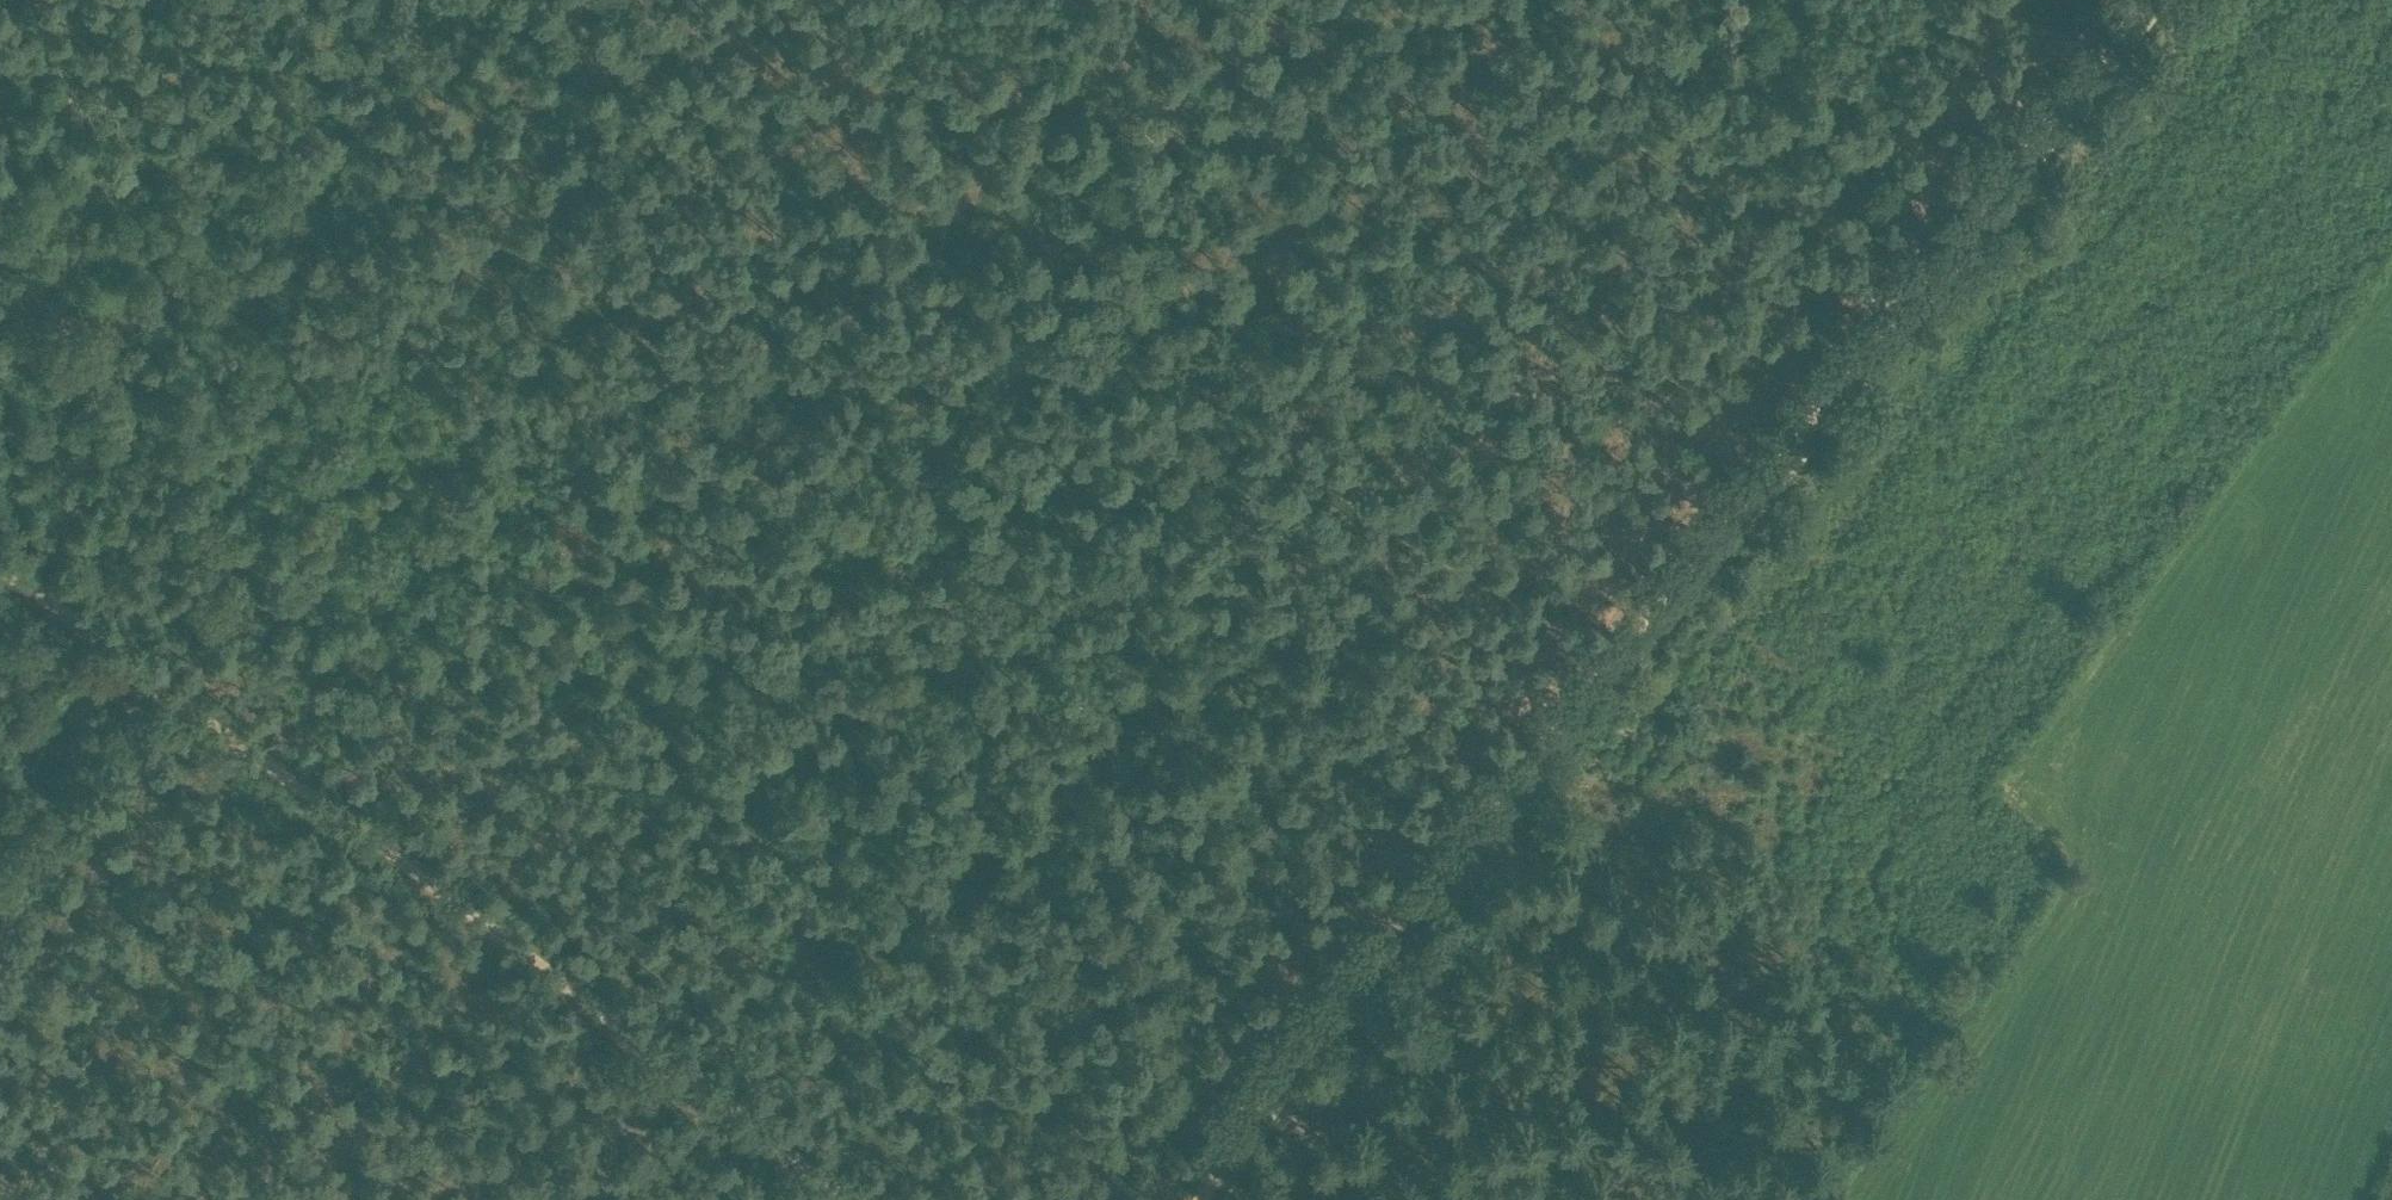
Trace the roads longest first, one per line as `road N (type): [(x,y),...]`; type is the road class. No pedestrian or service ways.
road 1 (track): [(1197,1199),(1282,1056),(1620,664),(2141,0)]
road 2 (track): [(847,1199),(0,558)]

